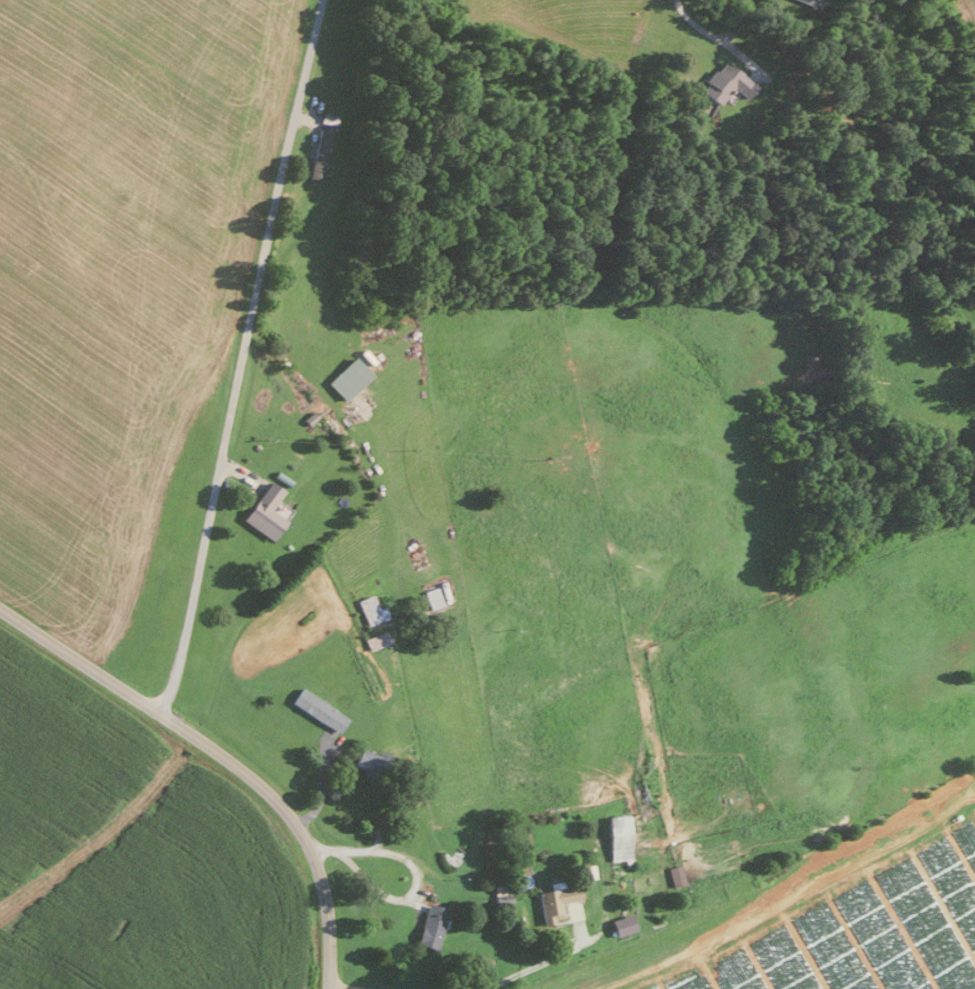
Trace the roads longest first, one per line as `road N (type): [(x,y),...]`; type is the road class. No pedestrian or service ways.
road 1 (residential): [(158,715),(176,668),(312,0)]
road 2 (residential): [(327,988),(326,912),(305,844),(287,816),(220,755),(0,611)]

